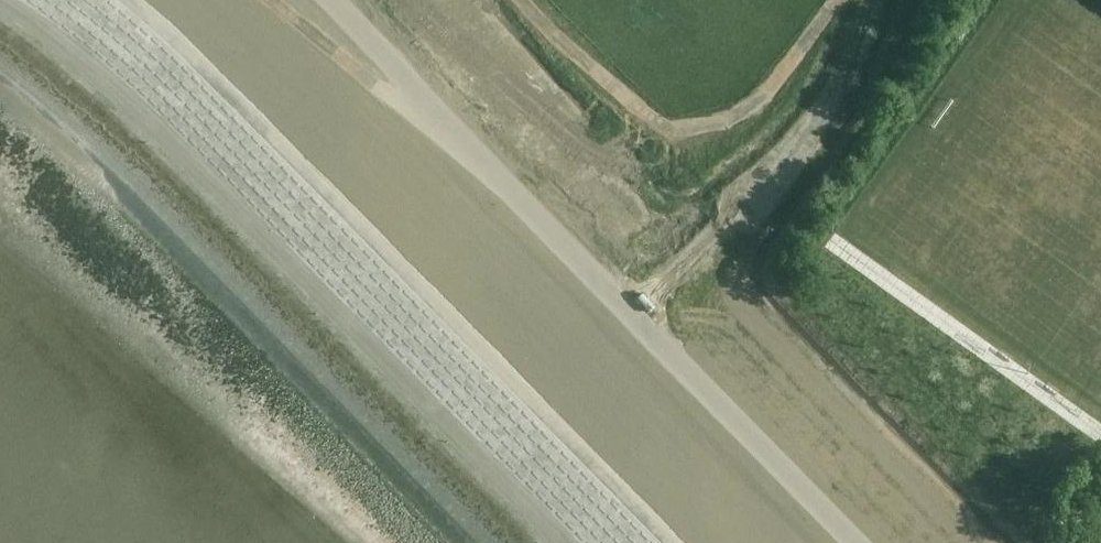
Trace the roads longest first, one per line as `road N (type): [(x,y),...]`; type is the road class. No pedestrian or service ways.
road 1 (unclassified): [(857,542),(325,0)]
road 2 (track): [(401,0),(539,108),(689,255),(745,209),(817,129),(865,0)]

